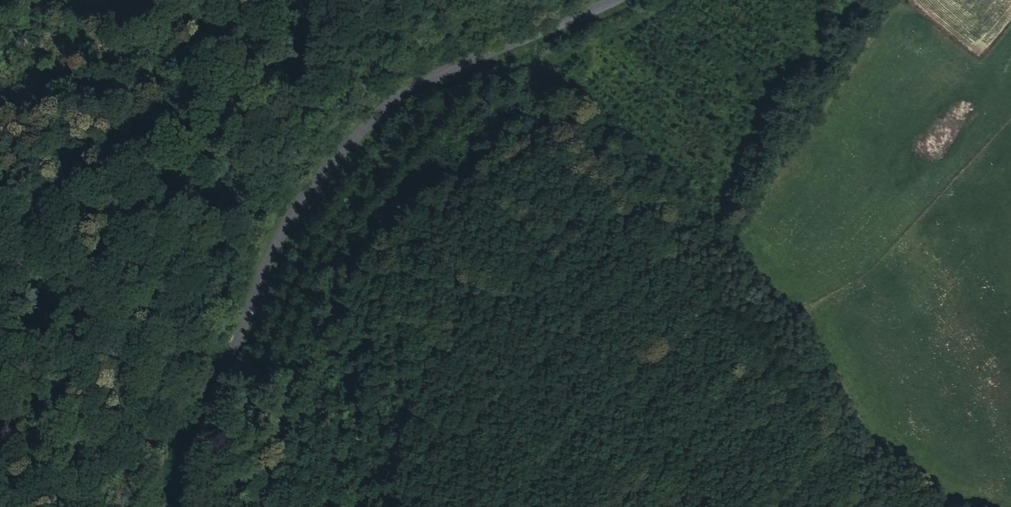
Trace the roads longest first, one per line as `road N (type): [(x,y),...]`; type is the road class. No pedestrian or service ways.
road 1 (track): [(872,506),(696,286),(671,228),(570,116),(542,131),(397,276),(319,383),(262,506)]
road 2 (tertiary): [(163,506),(288,214),(367,127),(439,78),(613,0)]

